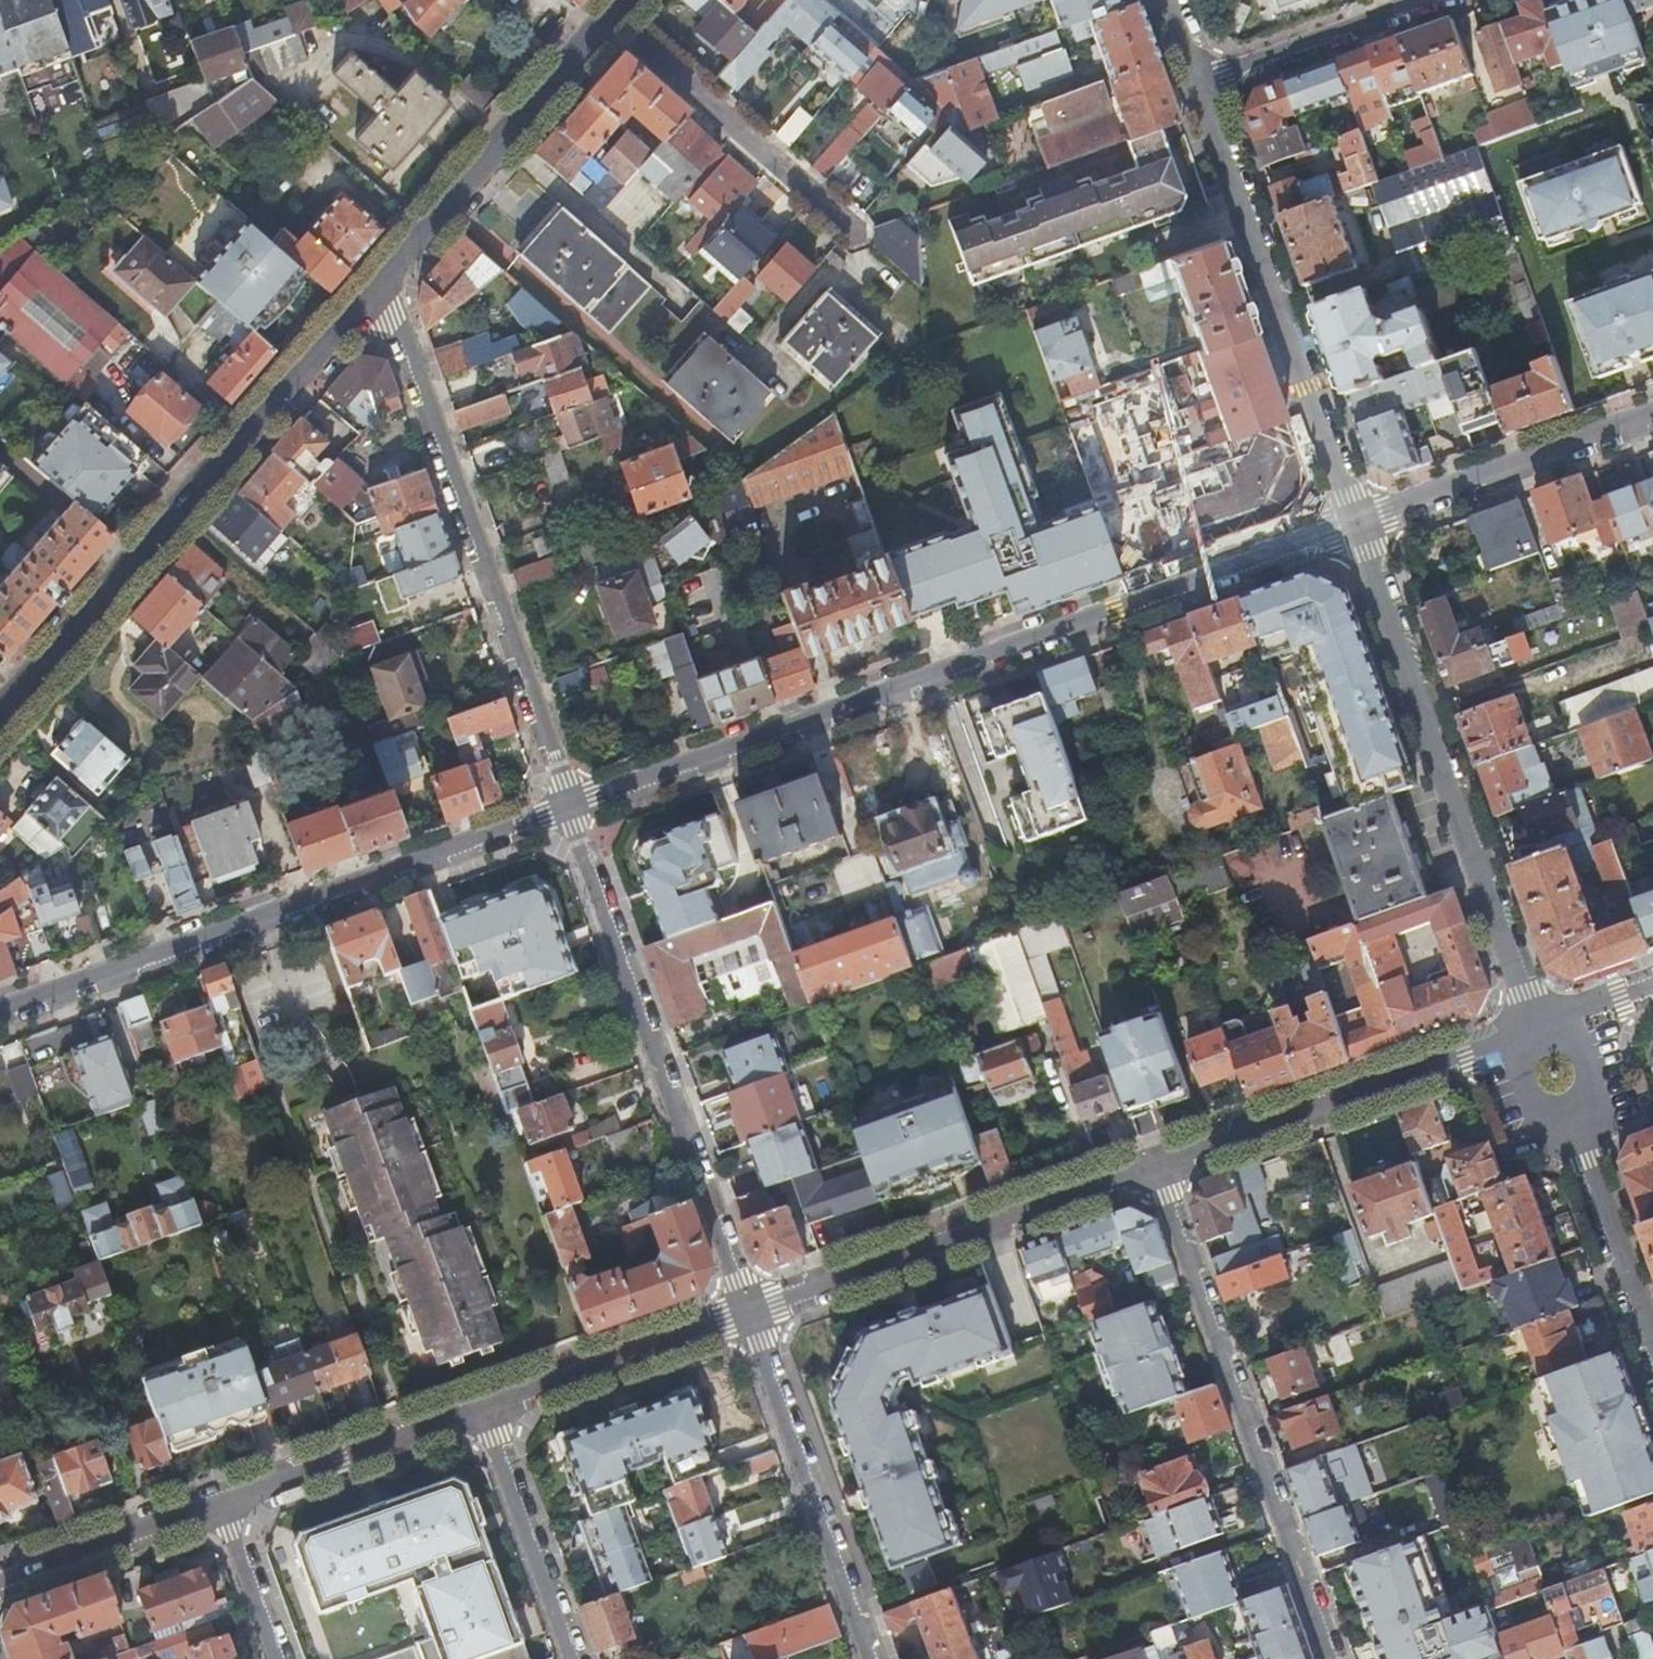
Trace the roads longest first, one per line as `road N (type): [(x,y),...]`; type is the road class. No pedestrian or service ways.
road 1 (residential): [(566,808),(1357,522)]
road 2 (residential): [(0,1010),(566,808)]
road 3 (residential): [(373,283),(0,711)]
road 4 (residential): [(373,283),(566,808)]
road 5 (residential): [(1357,522),(1540,1030)]
road 6 (residential): [(566,808),(749,1312)]
road 7 (residential): [(1337,1658),(1157,1162)]
road 8 (residential): [(1200,83),(1357,522)]
road 9 (residential): [(1157,1162),(749,1312)]
road 10 (residential): [(607,15),(895,286)]
road 11 (residential): [(1506,1042),(1157,1162)]
road 12 (residential): [(749,1312),(870,1658)]
road 13 (residential): [(607,15),(373,283)]
road 14 (residential): [(1357,522),(1652,417)]
road 15 (residential): [(749,1312),(481,1409)]
road 16 (residential): [(481,1409),(223,1503)]
road 17 (residential): [(573,1658),(481,1409)]
road 18 (residential): [(1200,83),(1430,0)]
road 19 (residential): [(223,1503),(0,1584)]
road 20 (residential): [(1652,1345),(1574,1125)]
road 21 (residential): [(223,1503),(279,1658)]
road 22 (residential): [(1506,1042),(1537,1121),(1574,1125)]

